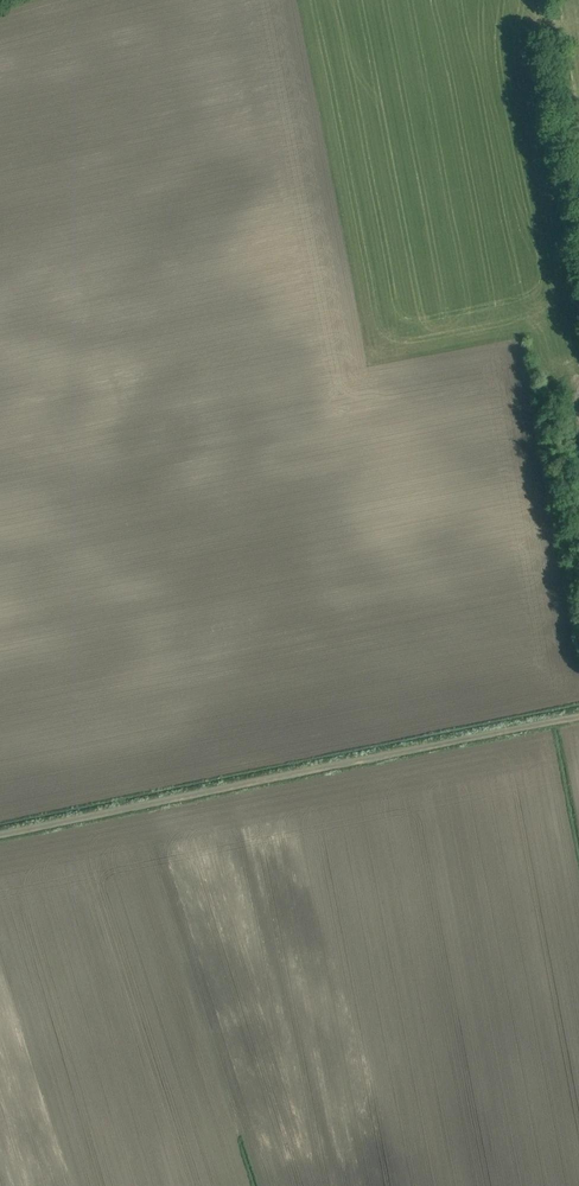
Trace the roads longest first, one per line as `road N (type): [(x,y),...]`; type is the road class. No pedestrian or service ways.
road 1 (track): [(0,834),(578,716)]

